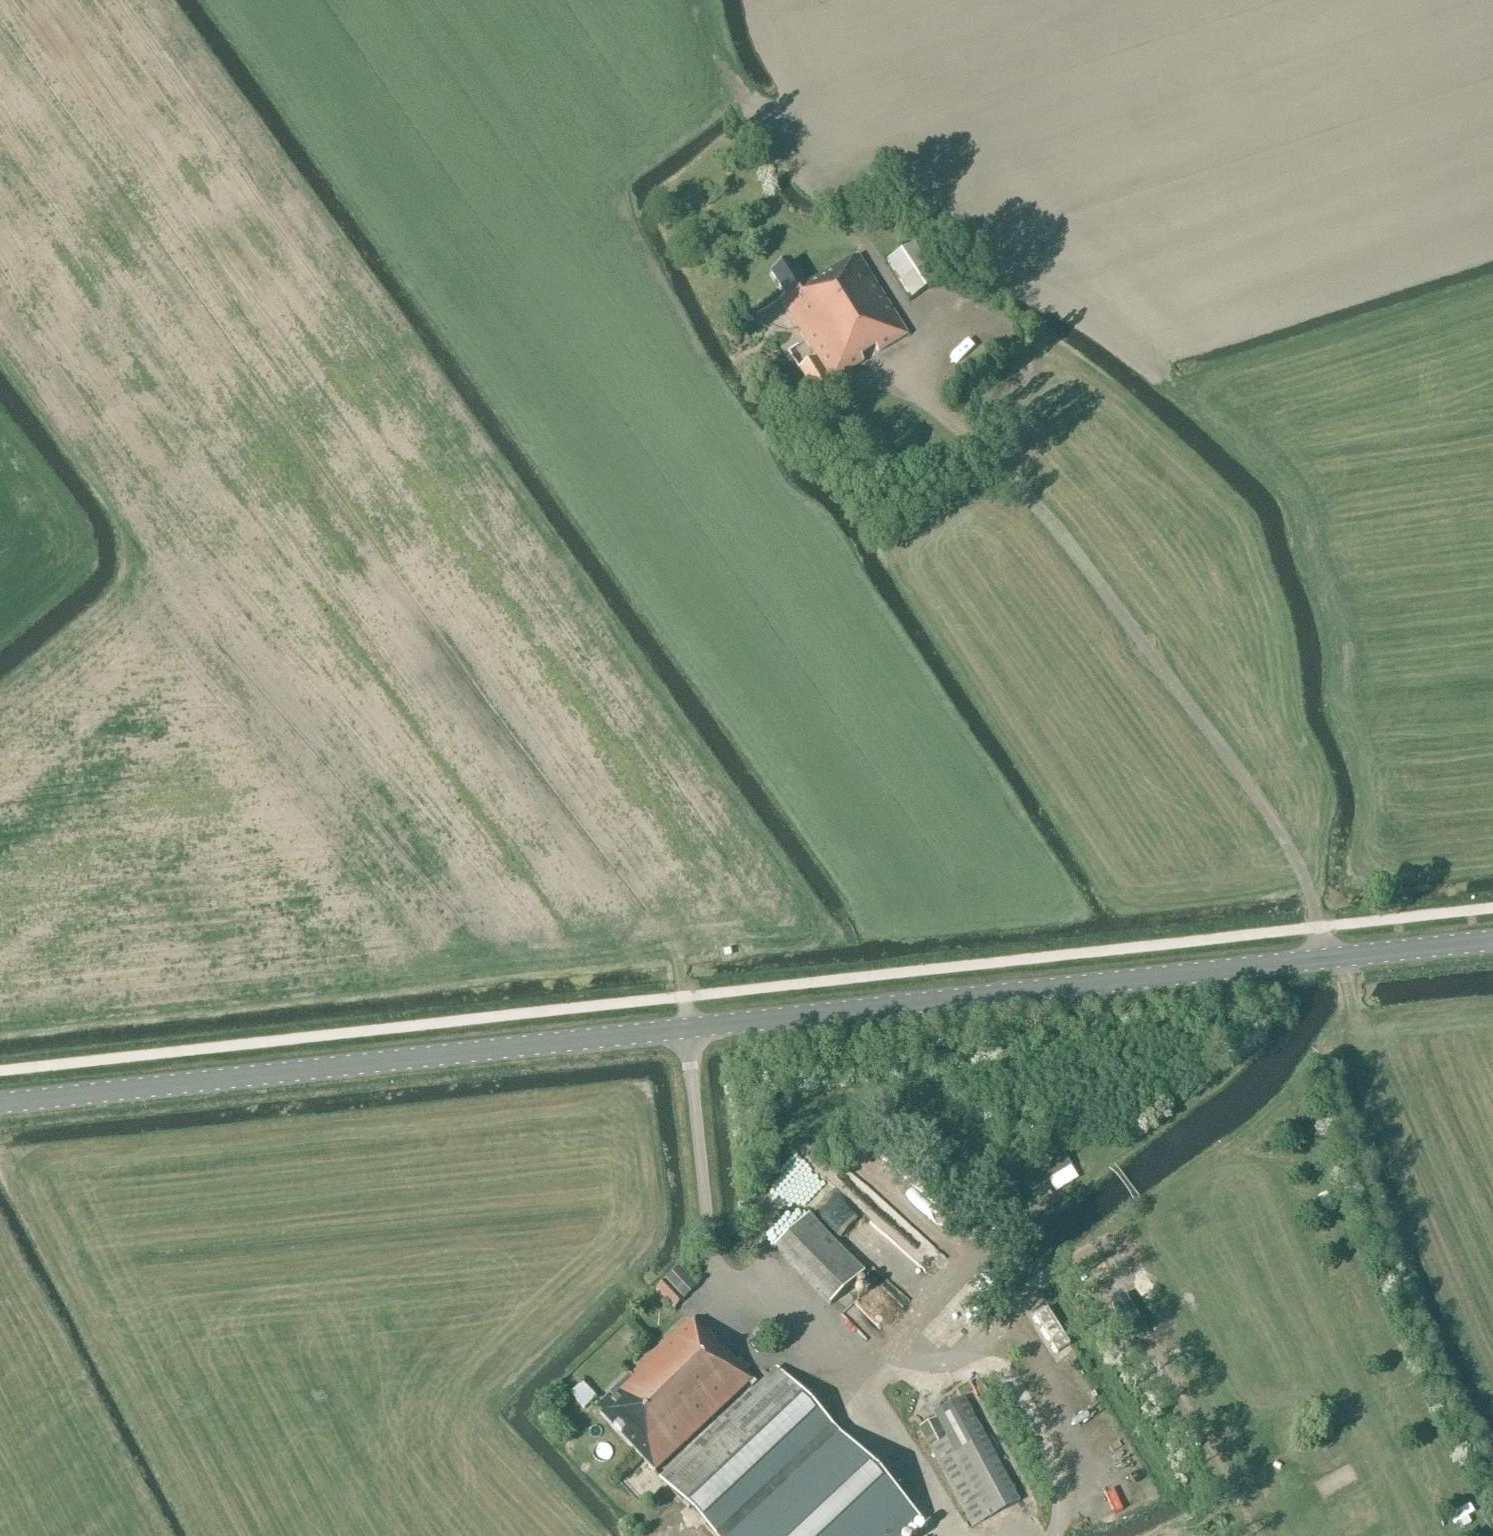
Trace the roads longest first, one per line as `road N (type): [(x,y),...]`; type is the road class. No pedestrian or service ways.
road 1 (secondary): [(0,1111),(1492,949)]

